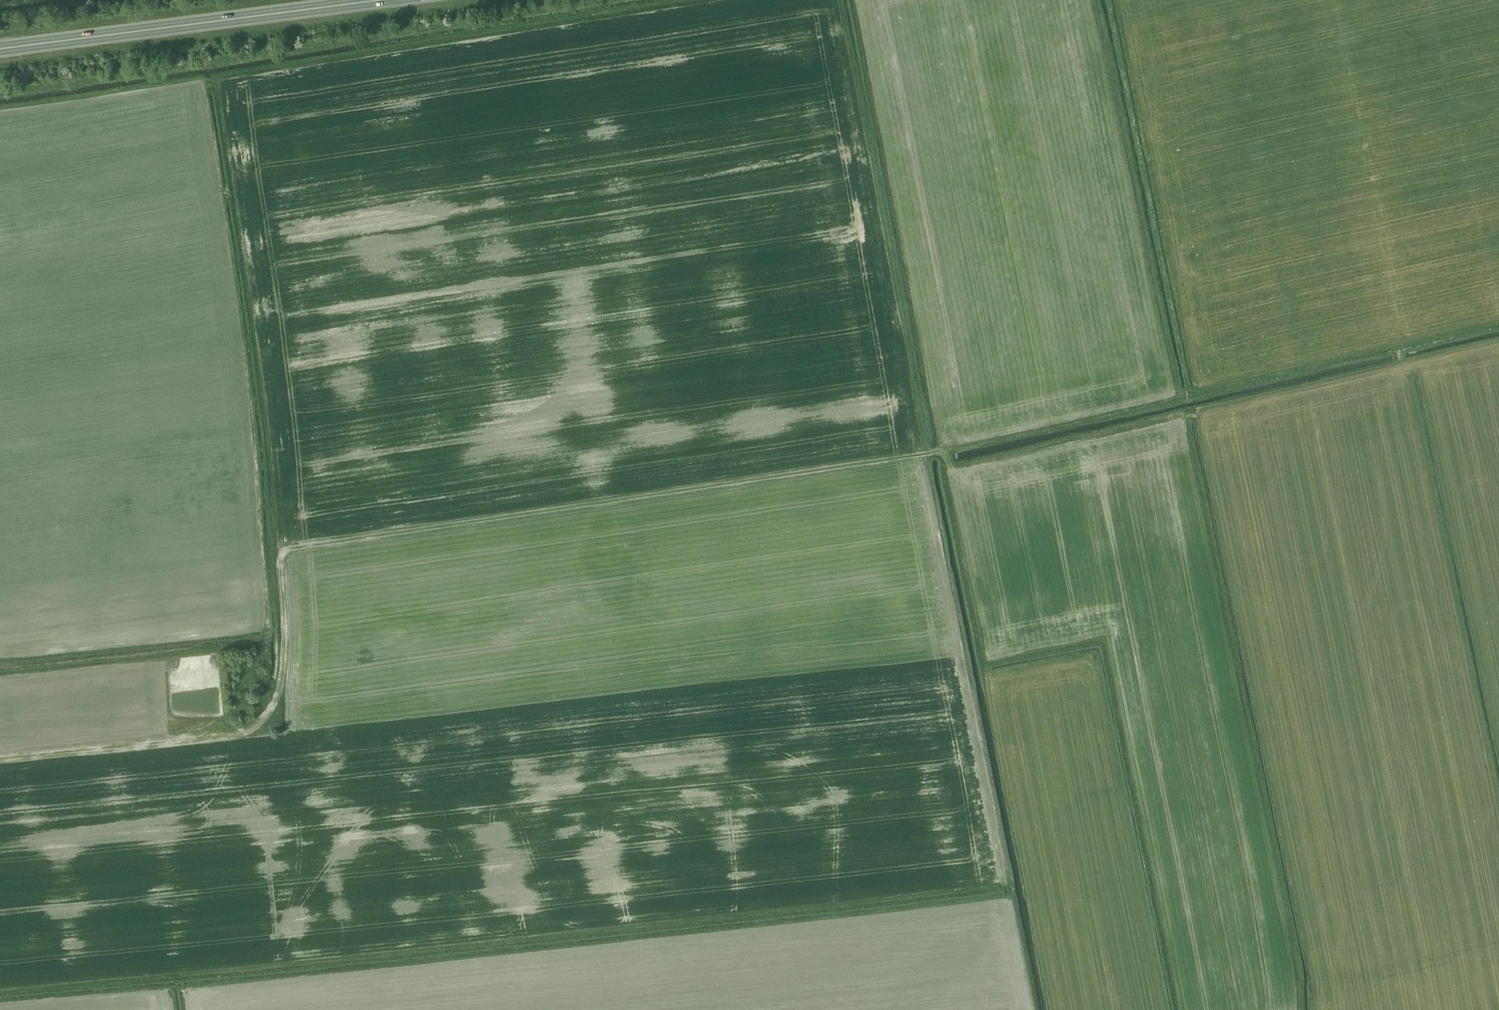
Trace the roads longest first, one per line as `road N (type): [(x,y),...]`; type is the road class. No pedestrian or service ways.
road 1 (trunk): [(0,50),(383,0)]

